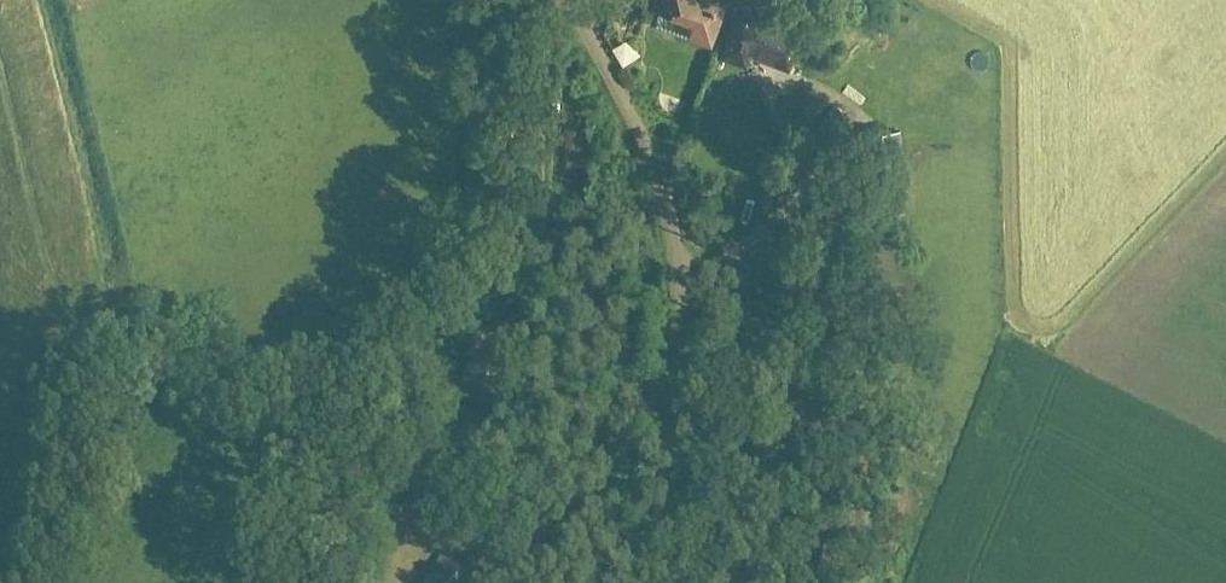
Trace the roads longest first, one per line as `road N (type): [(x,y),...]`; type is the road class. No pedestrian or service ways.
road 1 (unclassified): [(638,582),(656,236),(607,70),(568,0)]

